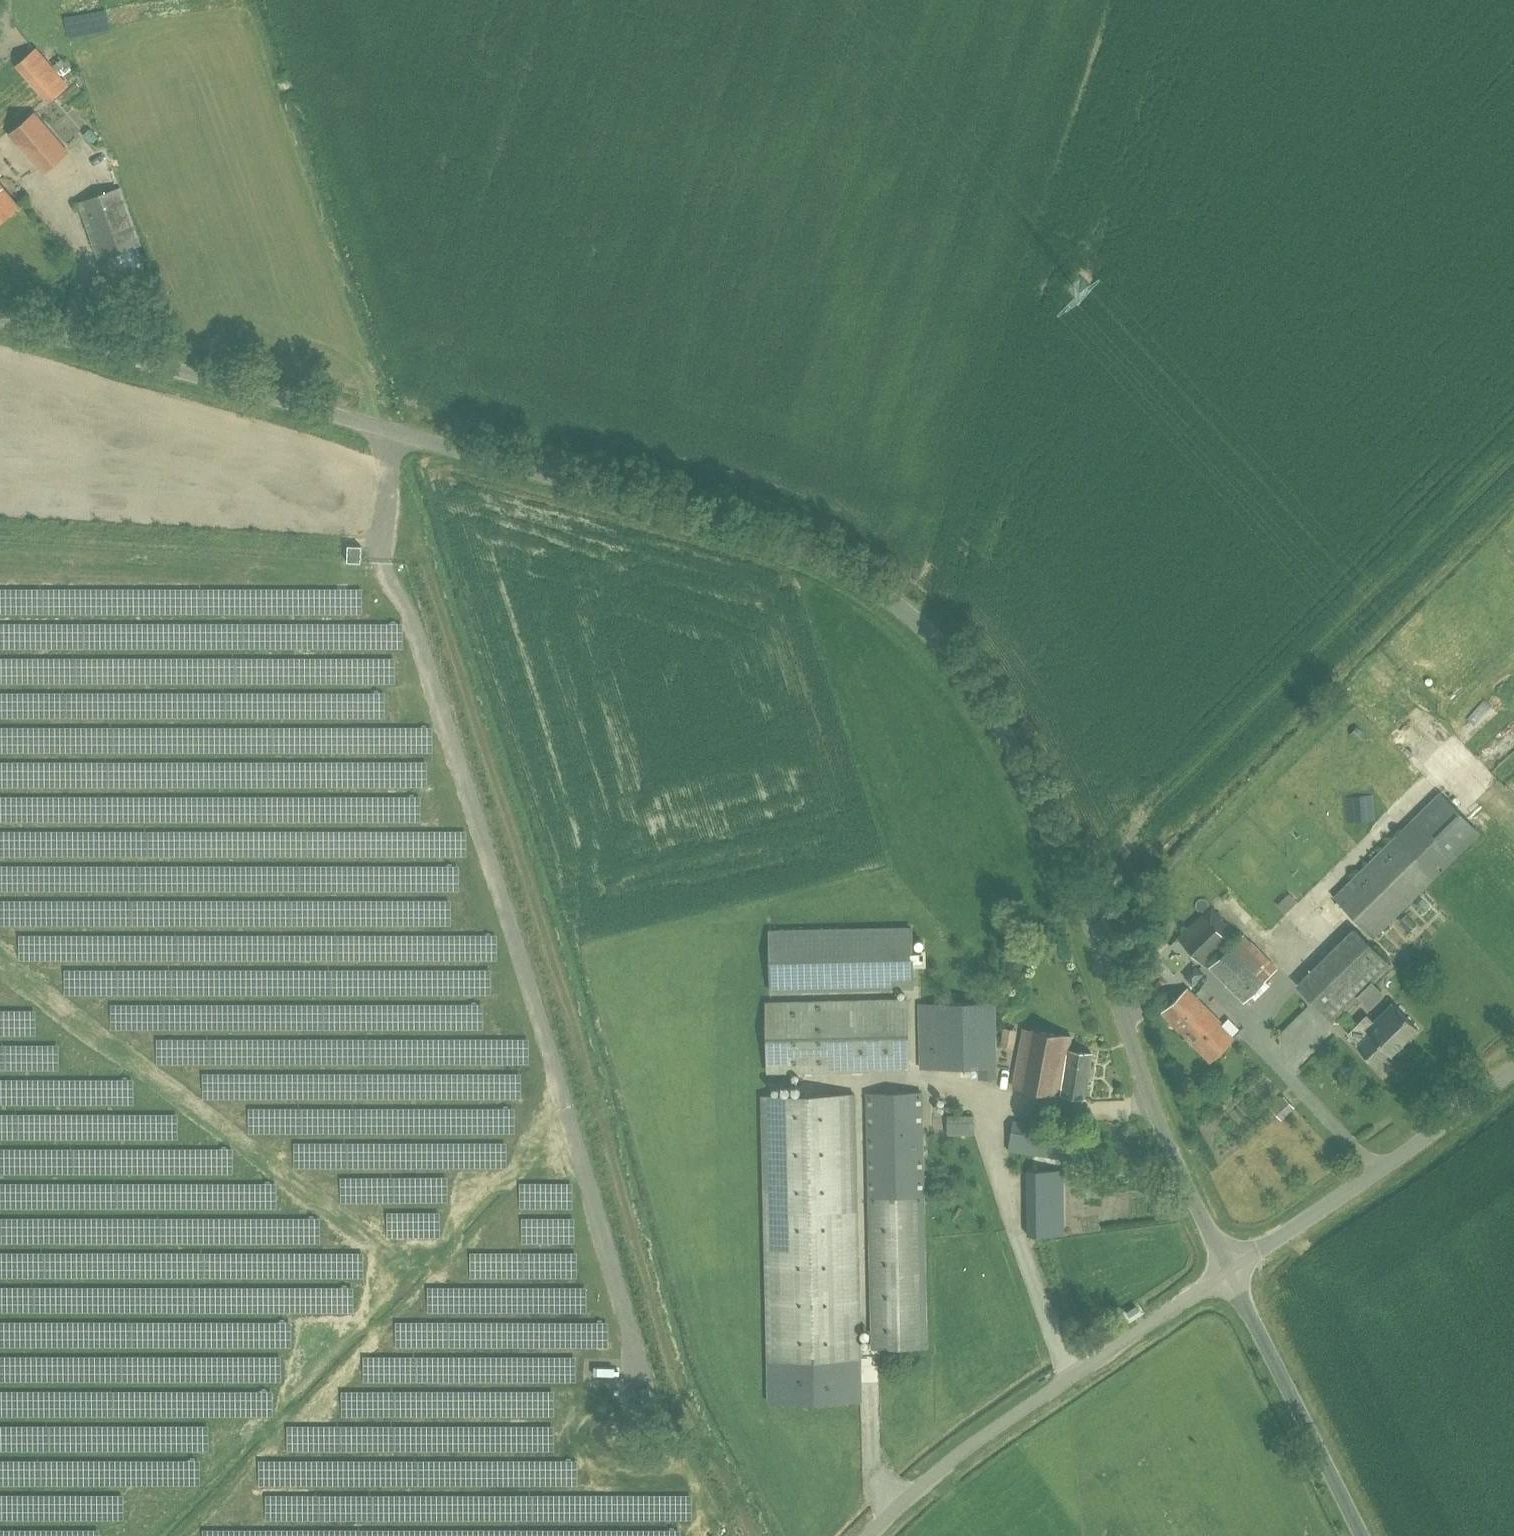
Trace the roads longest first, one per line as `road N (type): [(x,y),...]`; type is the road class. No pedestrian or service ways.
road 1 (unclassified): [(1231,1269),(1148,1083),(1021,756),(966,670),(875,592),(784,545),(0,322)]
road 2 (unclassified): [(870,1535),(938,1472),(1231,1269)]
road 3 (unclassified): [(1231,1269),(1513,1069)]
road 4 (unclassified): [(1363,1535),(1231,1269)]

